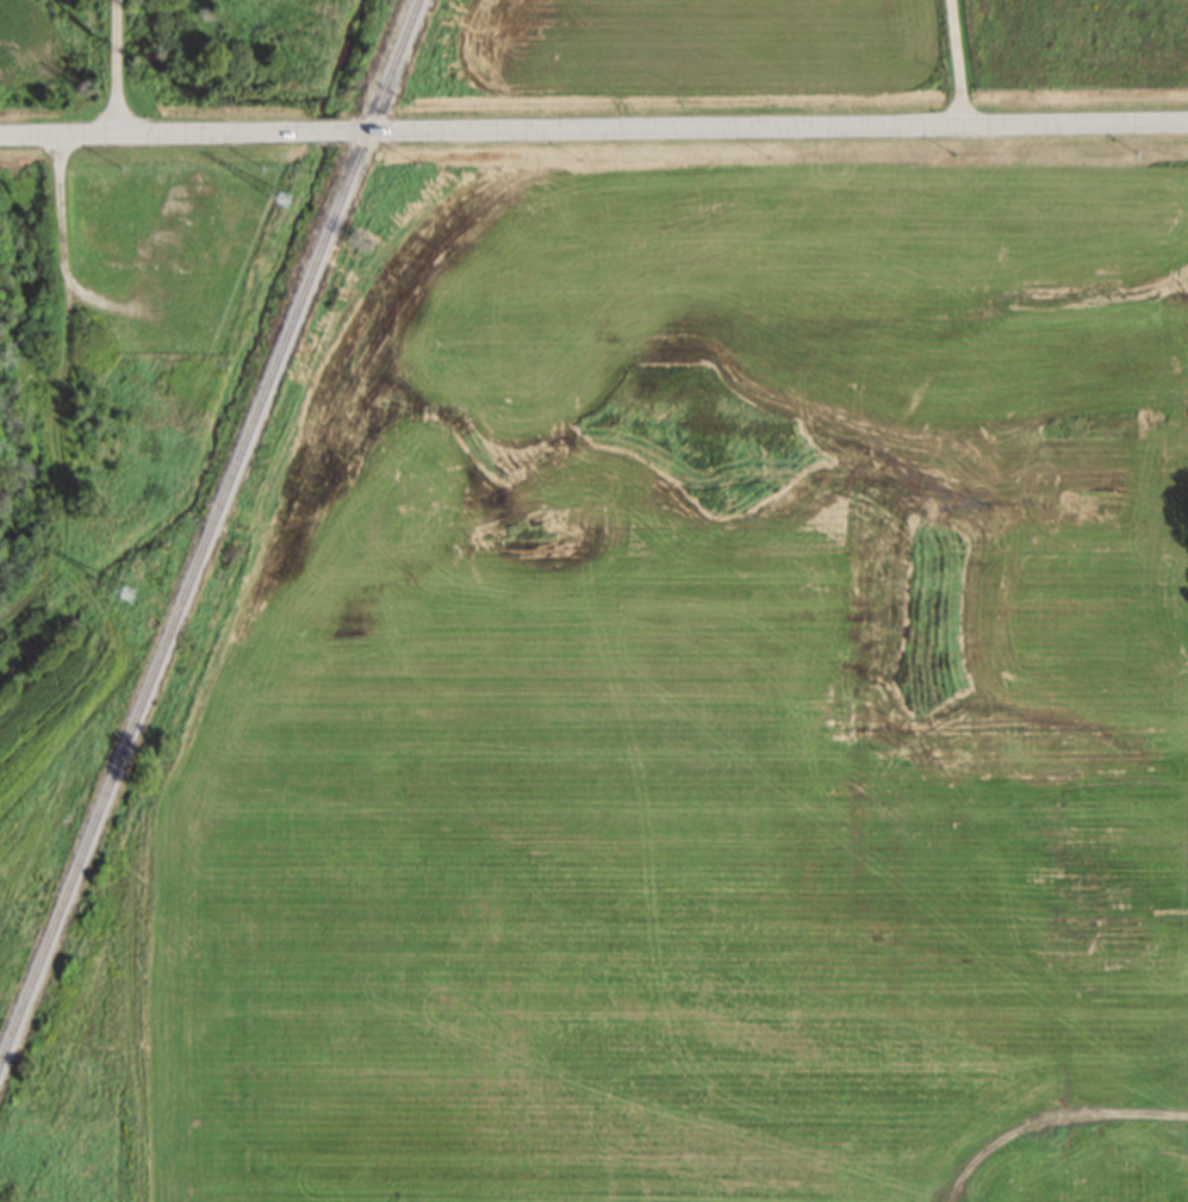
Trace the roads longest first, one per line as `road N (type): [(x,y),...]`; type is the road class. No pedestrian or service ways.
road 1 (tertiary): [(337,132),(1187,121)]
road 2 (tertiary): [(0,135),(306,132)]

